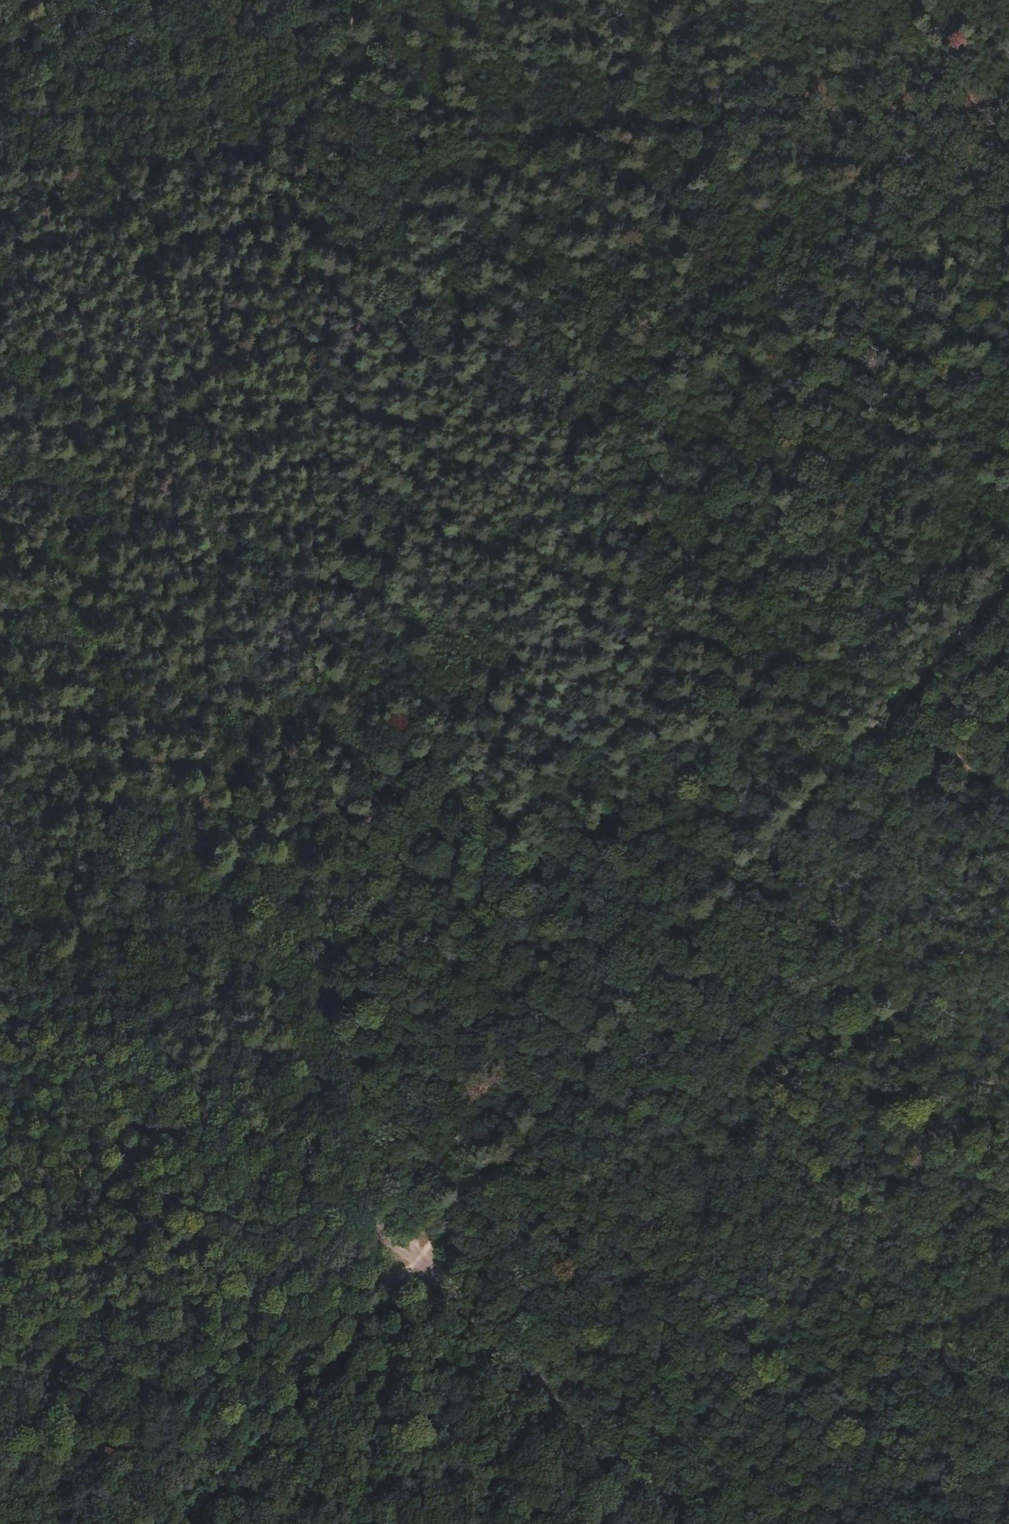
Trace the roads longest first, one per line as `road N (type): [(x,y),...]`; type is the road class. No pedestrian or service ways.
road 1 (track): [(365,149),(895,705),(1008,814)]
road 2 (track): [(421,1259),(1008,582)]
road 3 (track): [(0,170),(365,149)]

